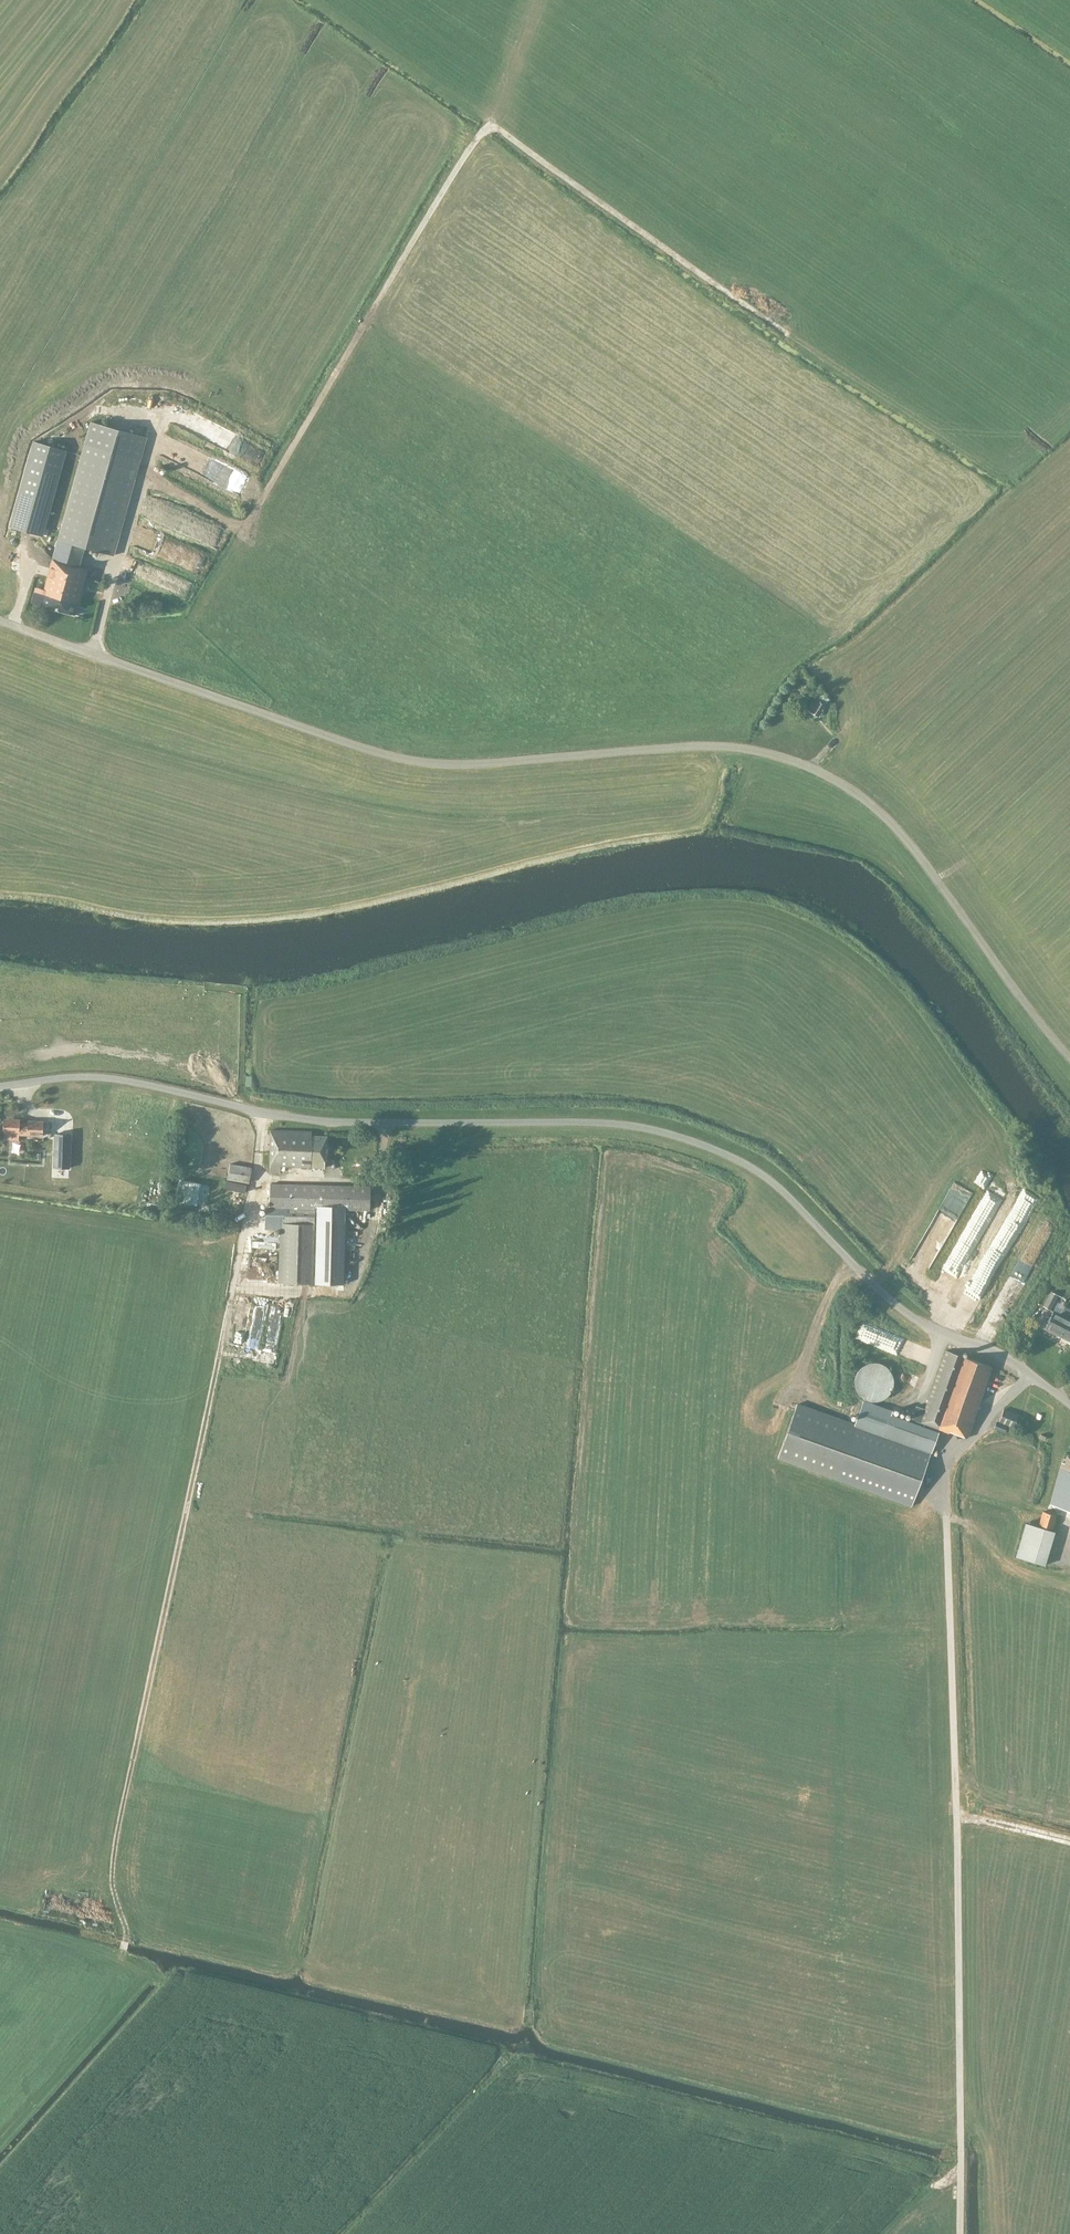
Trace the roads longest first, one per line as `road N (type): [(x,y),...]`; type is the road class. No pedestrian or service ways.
road 1 (unclassified): [(0,620),(411,762),(469,766),(710,747),(808,769),(893,827),(1069,1060)]
road 2 (unclassified): [(0,1088),(101,1080),(330,1124),(581,1122),(681,1138),(744,1165),(782,1192),(910,1317),(1013,1363),(1069,1405)]

